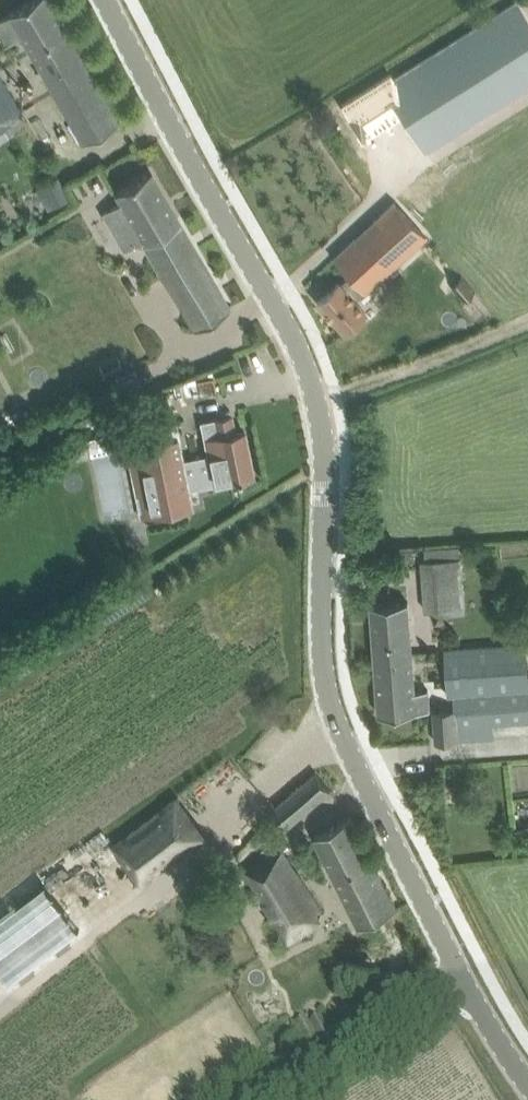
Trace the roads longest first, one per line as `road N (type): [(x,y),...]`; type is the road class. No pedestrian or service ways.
road 1 (tertiary): [(527,1084),(331,727),(317,606),(319,463),(304,373),(100,0)]
road 2 (track): [(313,410),(527,326)]

